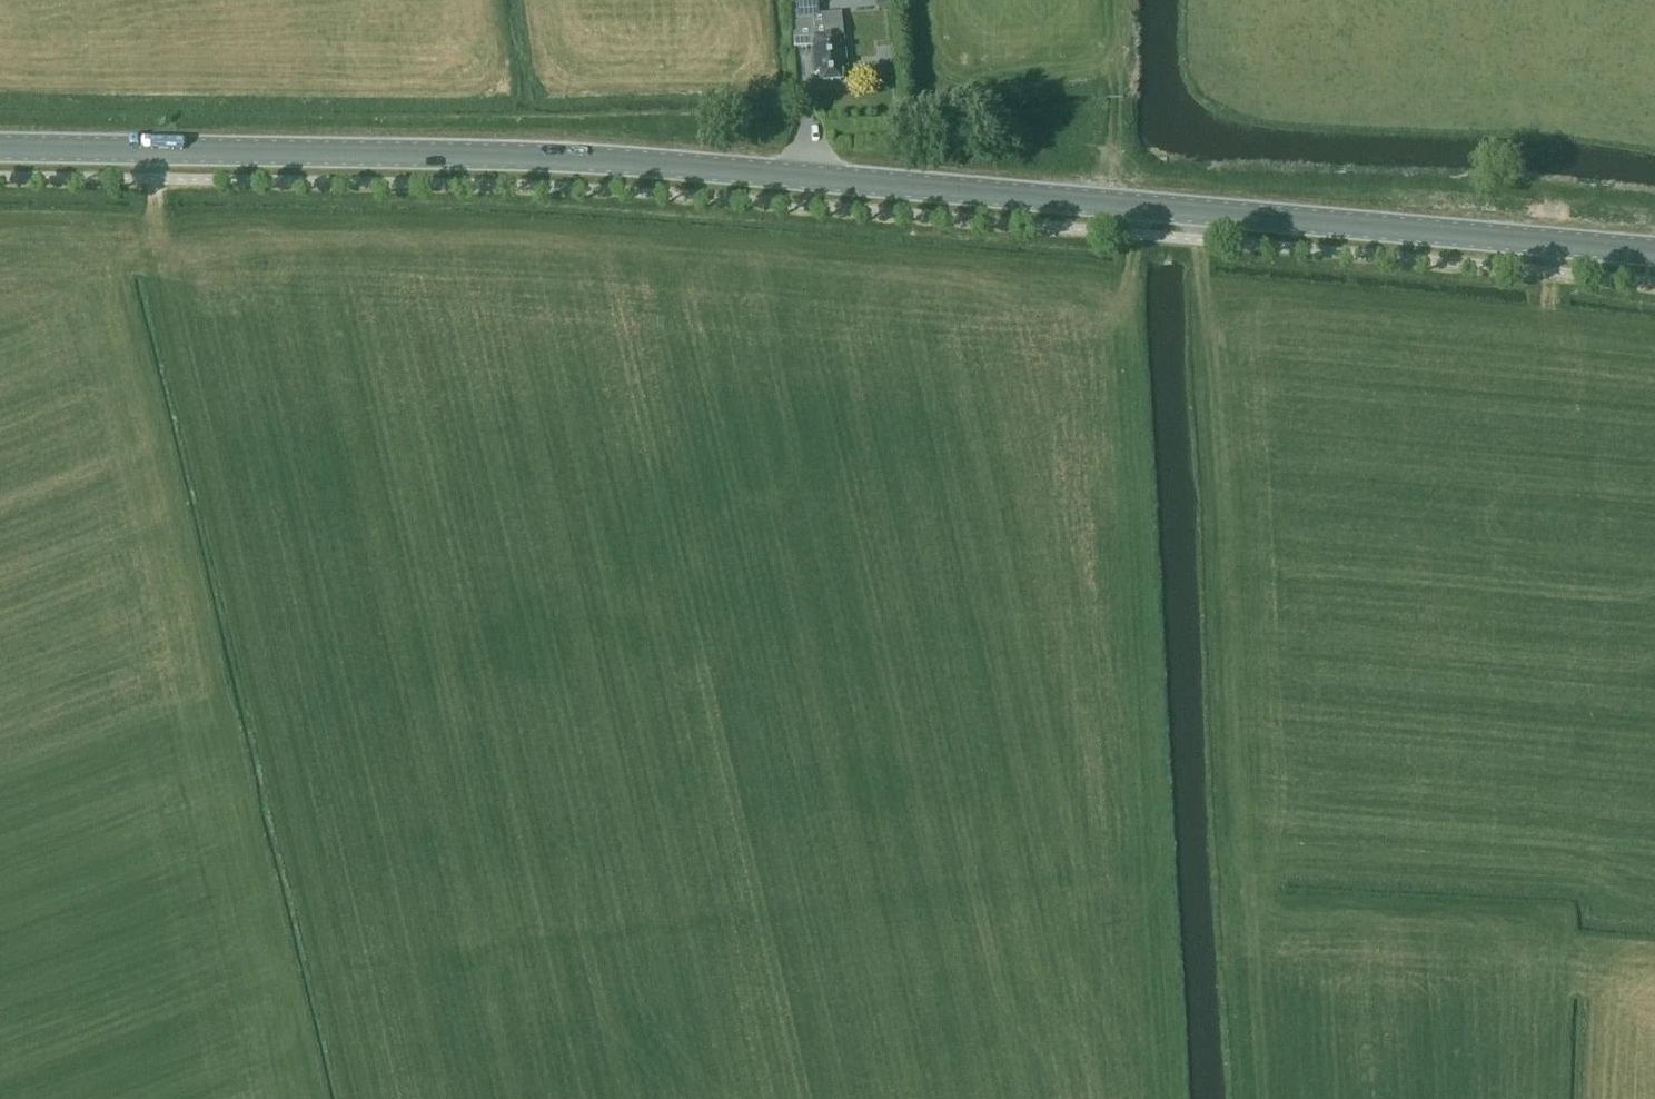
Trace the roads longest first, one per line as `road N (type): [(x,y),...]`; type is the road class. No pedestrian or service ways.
road 1 (secondary): [(1654,255),(584,160),(0,146)]

